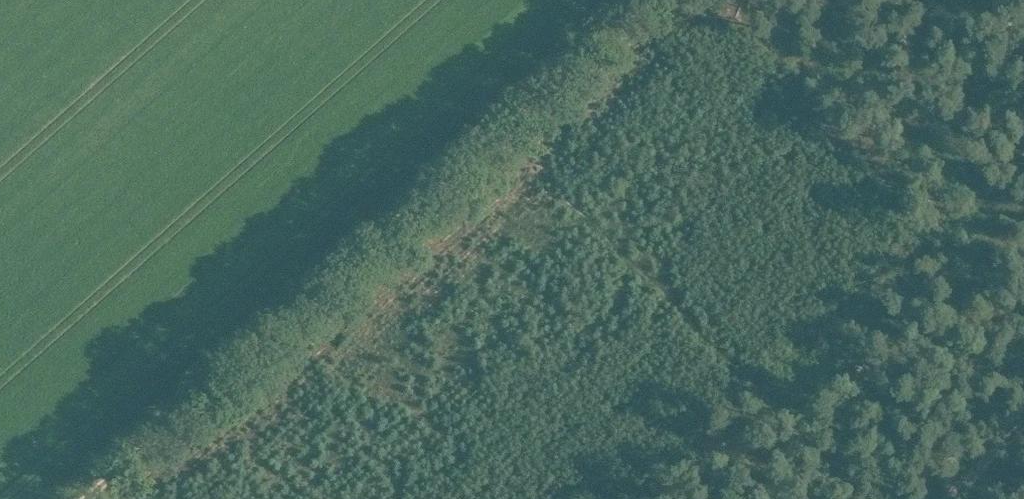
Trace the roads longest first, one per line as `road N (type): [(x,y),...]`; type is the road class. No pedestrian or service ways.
road 1 (track): [(82,498),(646,0)]

